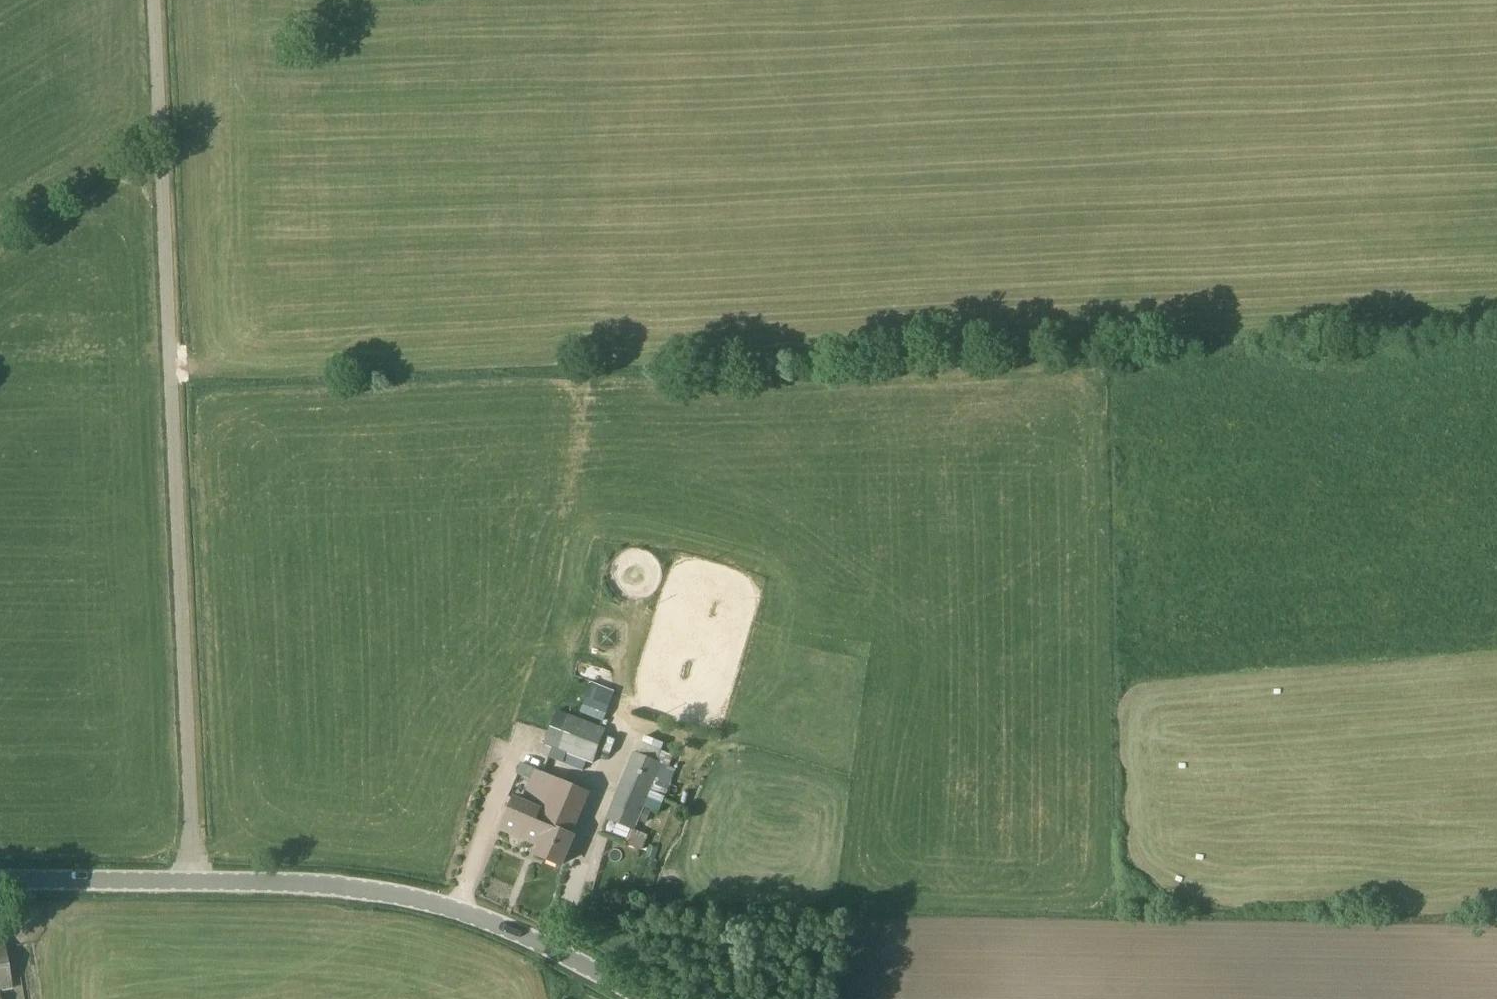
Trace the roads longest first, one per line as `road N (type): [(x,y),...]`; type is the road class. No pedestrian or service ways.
road 1 (tertiary): [(639,998),(509,932),(430,905),(336,888),(0,882)]

